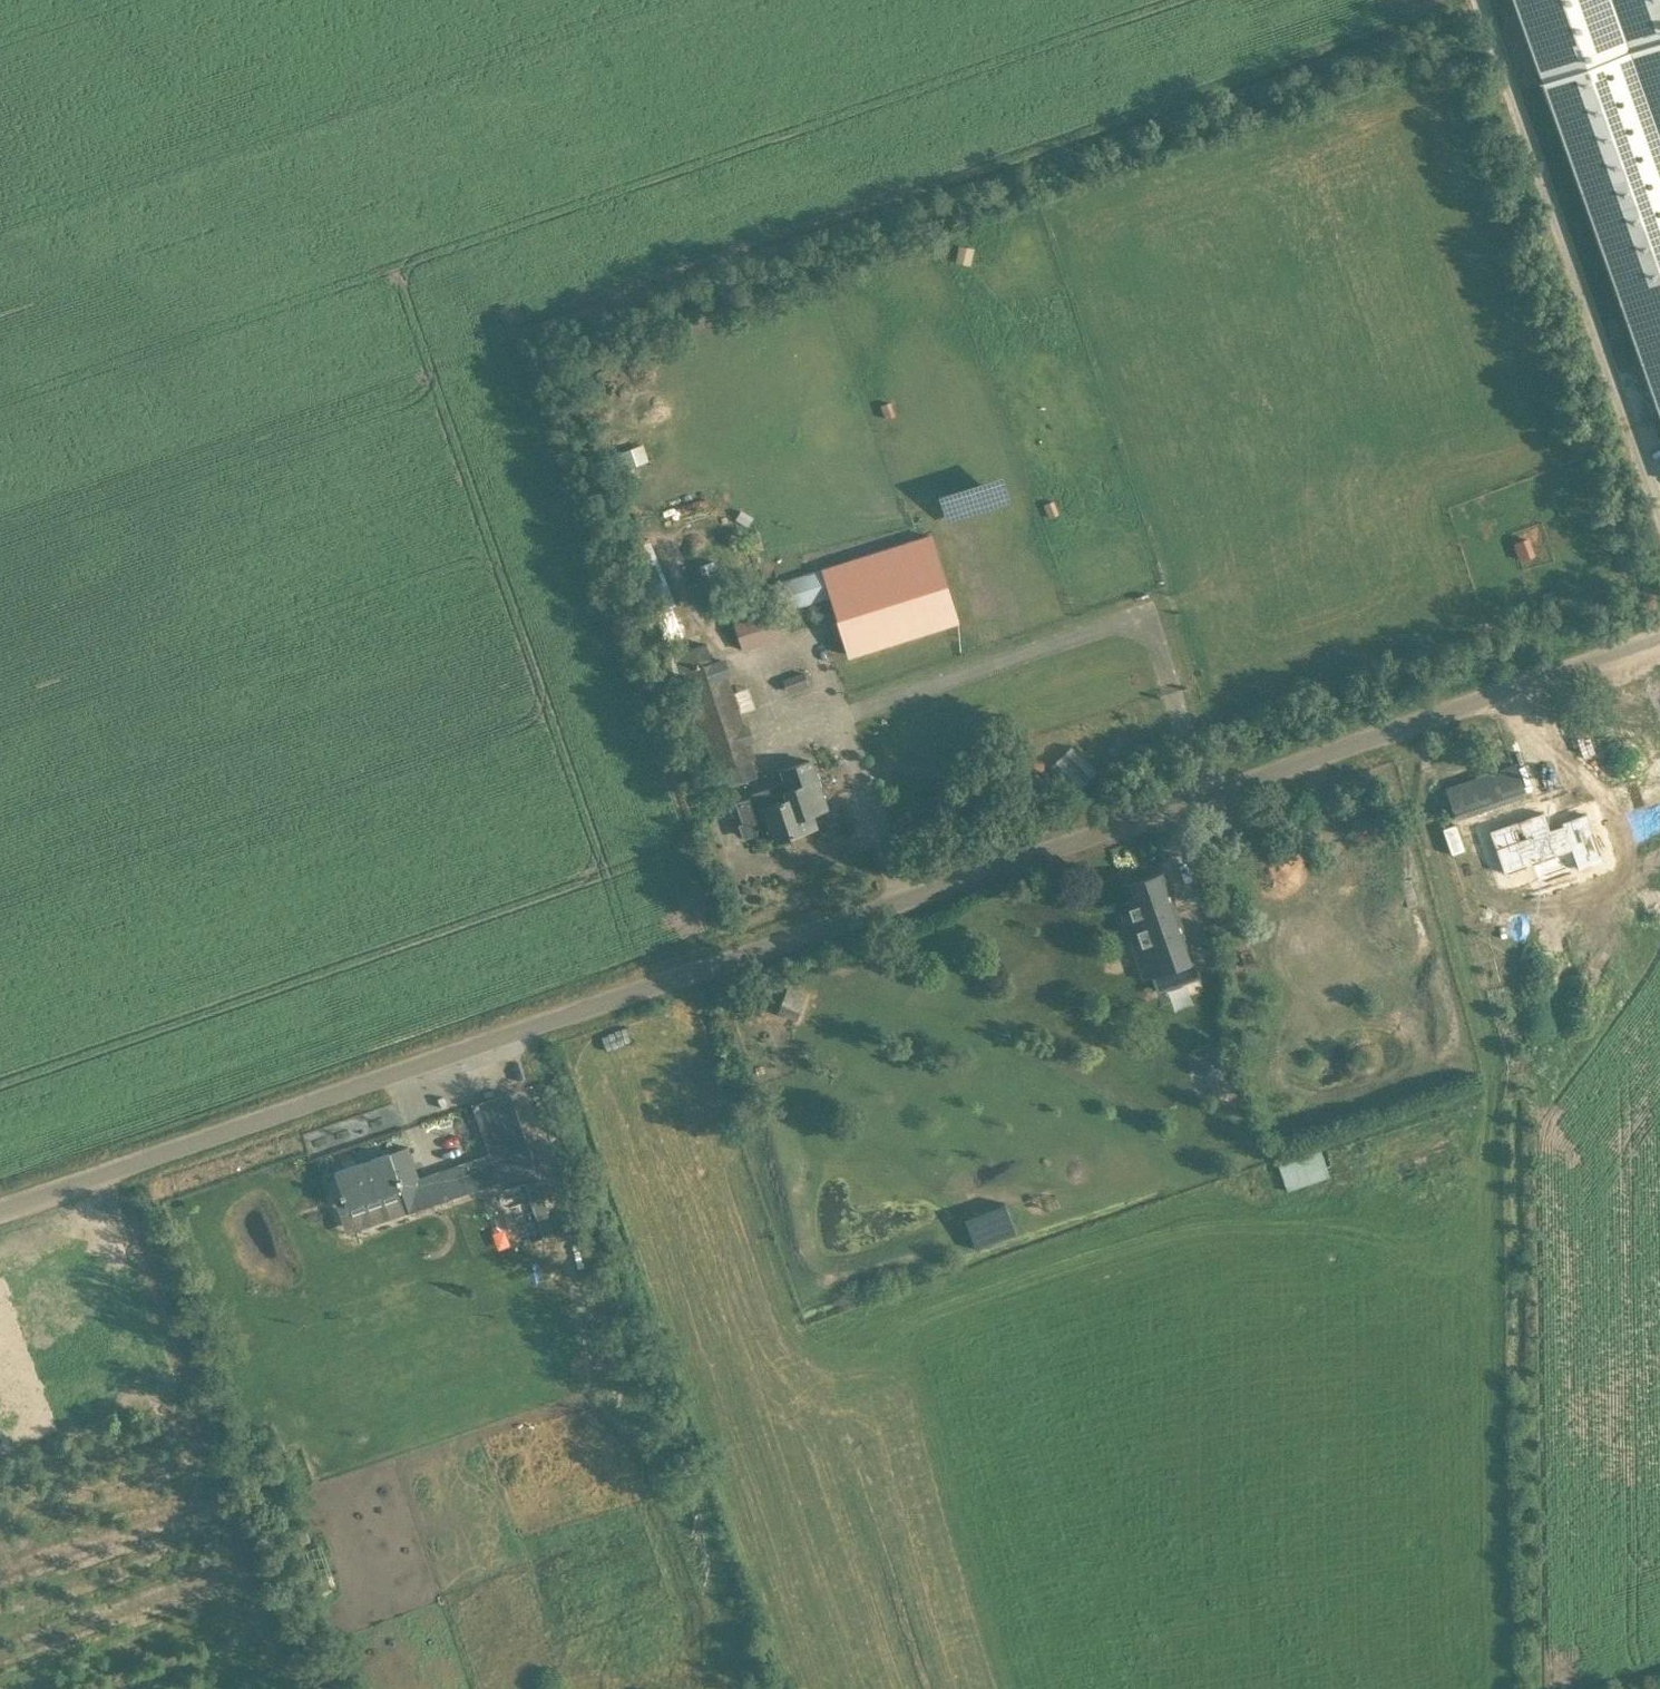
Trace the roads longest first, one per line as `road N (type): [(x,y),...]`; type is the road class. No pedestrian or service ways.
road 1 (unclassified): [(0,1212),(1215,804),(1659,643)]

